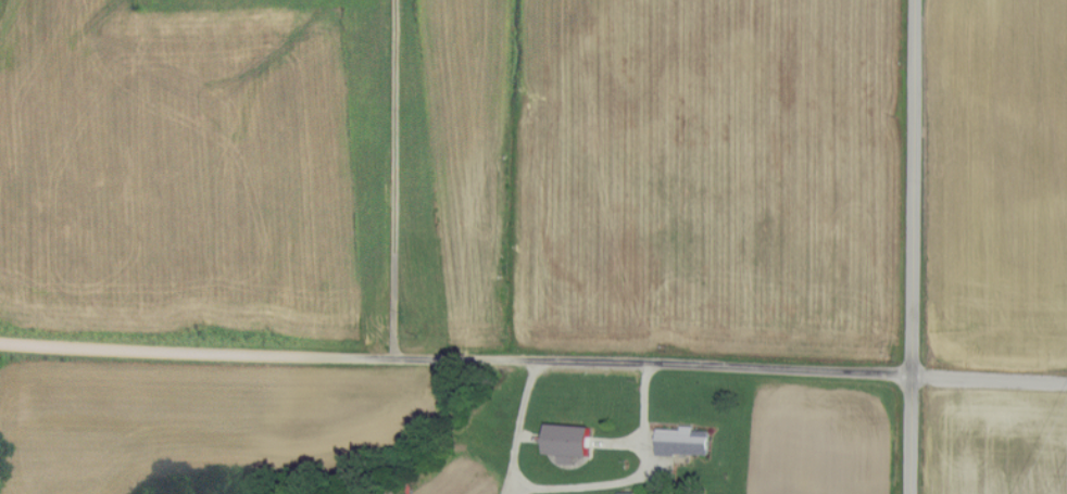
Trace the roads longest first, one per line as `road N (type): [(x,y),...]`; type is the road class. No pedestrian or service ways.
road 1 (residential): [(1066,382),(0,343)]
road 2 (residential): [(913,493),(911,0)]
road 3 (residential): [(393,359),(393,0)]
road 4 (residential): [(536,364),(516,447),(516,476),(536,493),(637,478),(645,366)]

